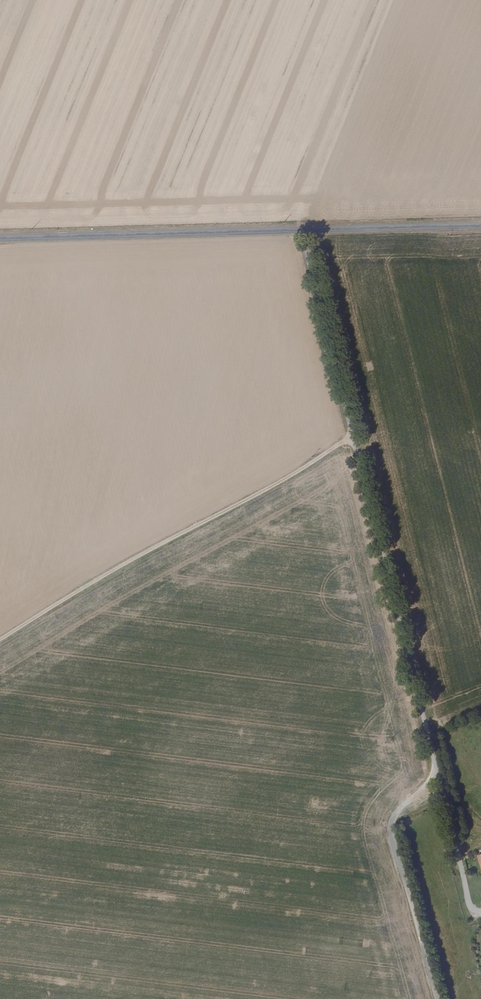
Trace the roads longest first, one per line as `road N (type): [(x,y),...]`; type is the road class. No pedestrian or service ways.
road 1 (tertiary): [(480,226),(0,239)]
road 2 (track): [(0,643),(352,438)]
road 3 (track): [(438,998),(390,834),(393,818),(430,786),(436,767)]

